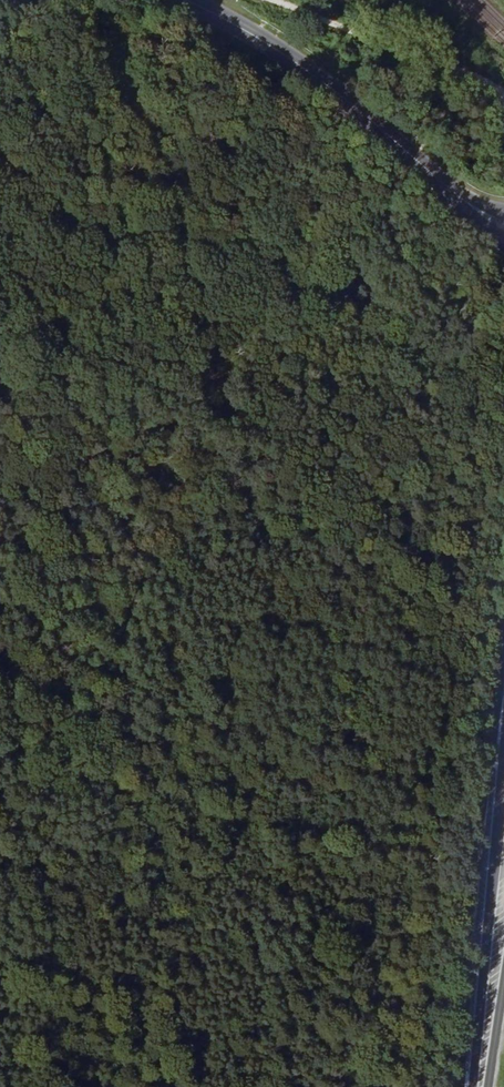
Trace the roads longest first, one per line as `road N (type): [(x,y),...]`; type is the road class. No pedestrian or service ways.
road 1 (secondary): [(184,0),(300,68),(469,204)]
road 2 (primary): [(503,773),(487,905),(484,1053)]
road 3 (track): [(360,218),(178,298)]
road 4 (track): [(0,375),(178,298)]

